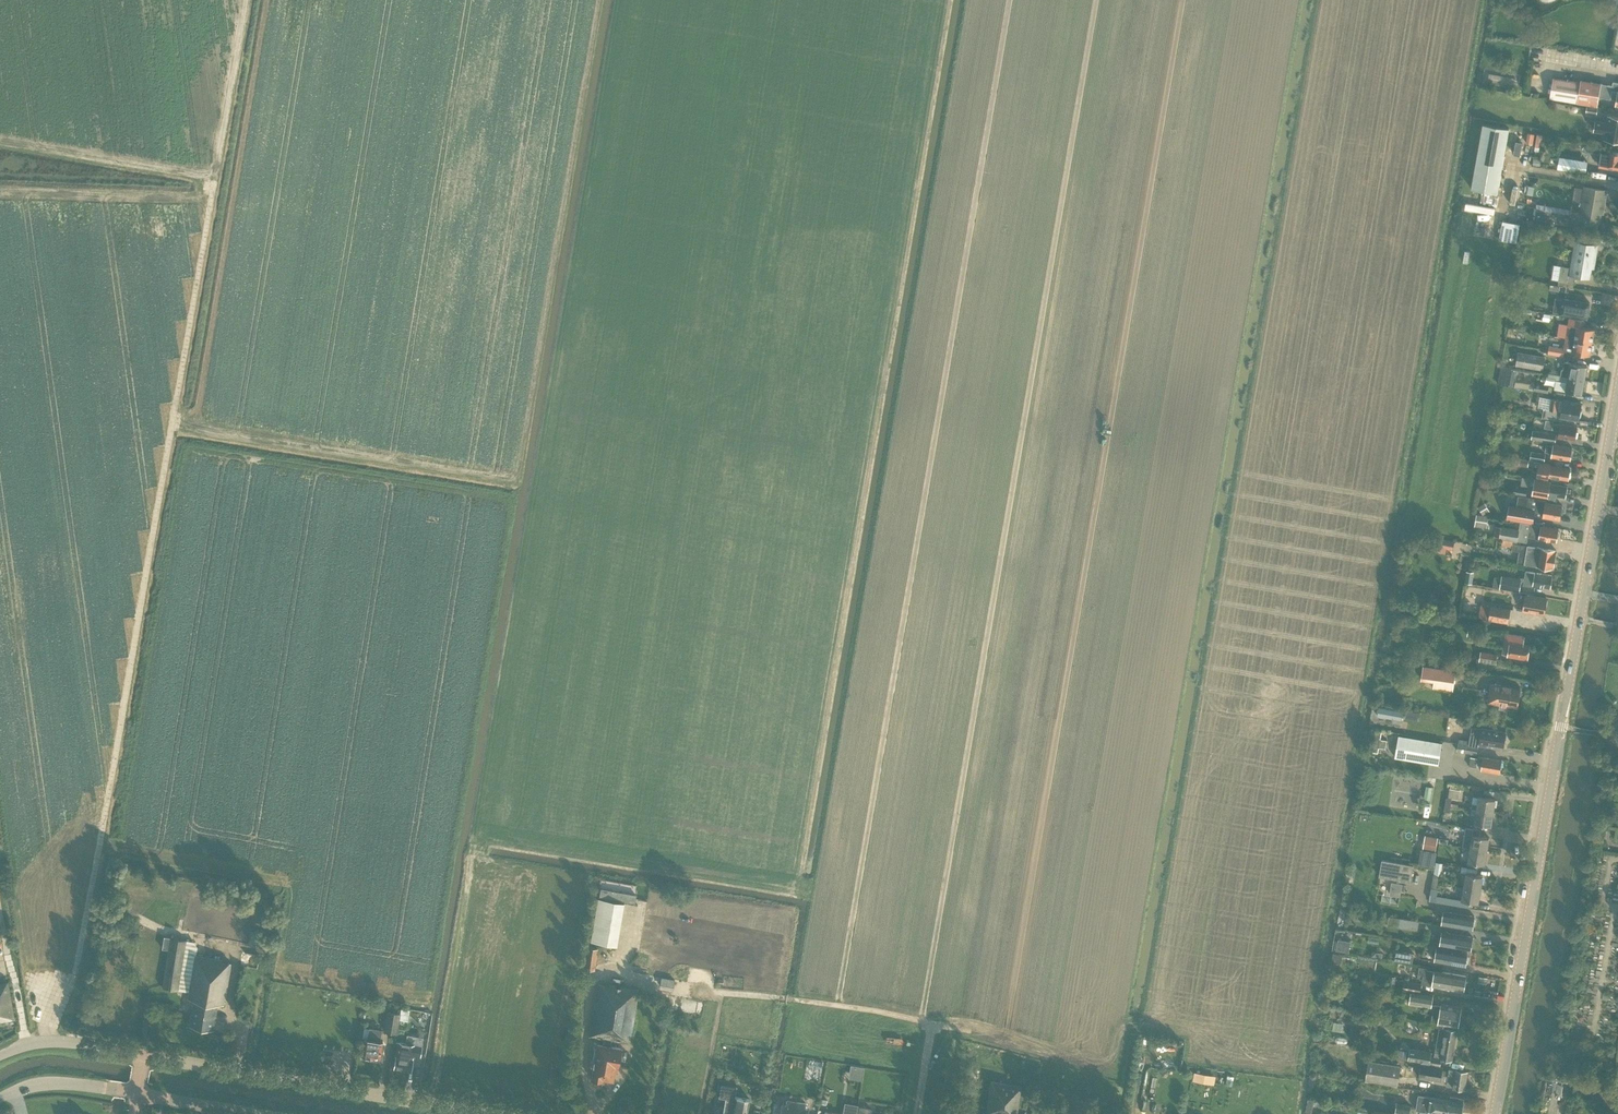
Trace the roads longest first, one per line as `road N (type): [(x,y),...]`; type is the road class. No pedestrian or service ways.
road 1 (tertiary): [(1495,1113),(1617,389)]
road 2 (tertiary): [(490,1113),(144,1055)]
road 3 (unclassified): [(144,1055),(52,1041),(0,1056)]
road 4 (unclassified): [(0,1097),(54,1083),(138,1092)]
road 5 (unclassified): [(138,1092),(265,1113)]

